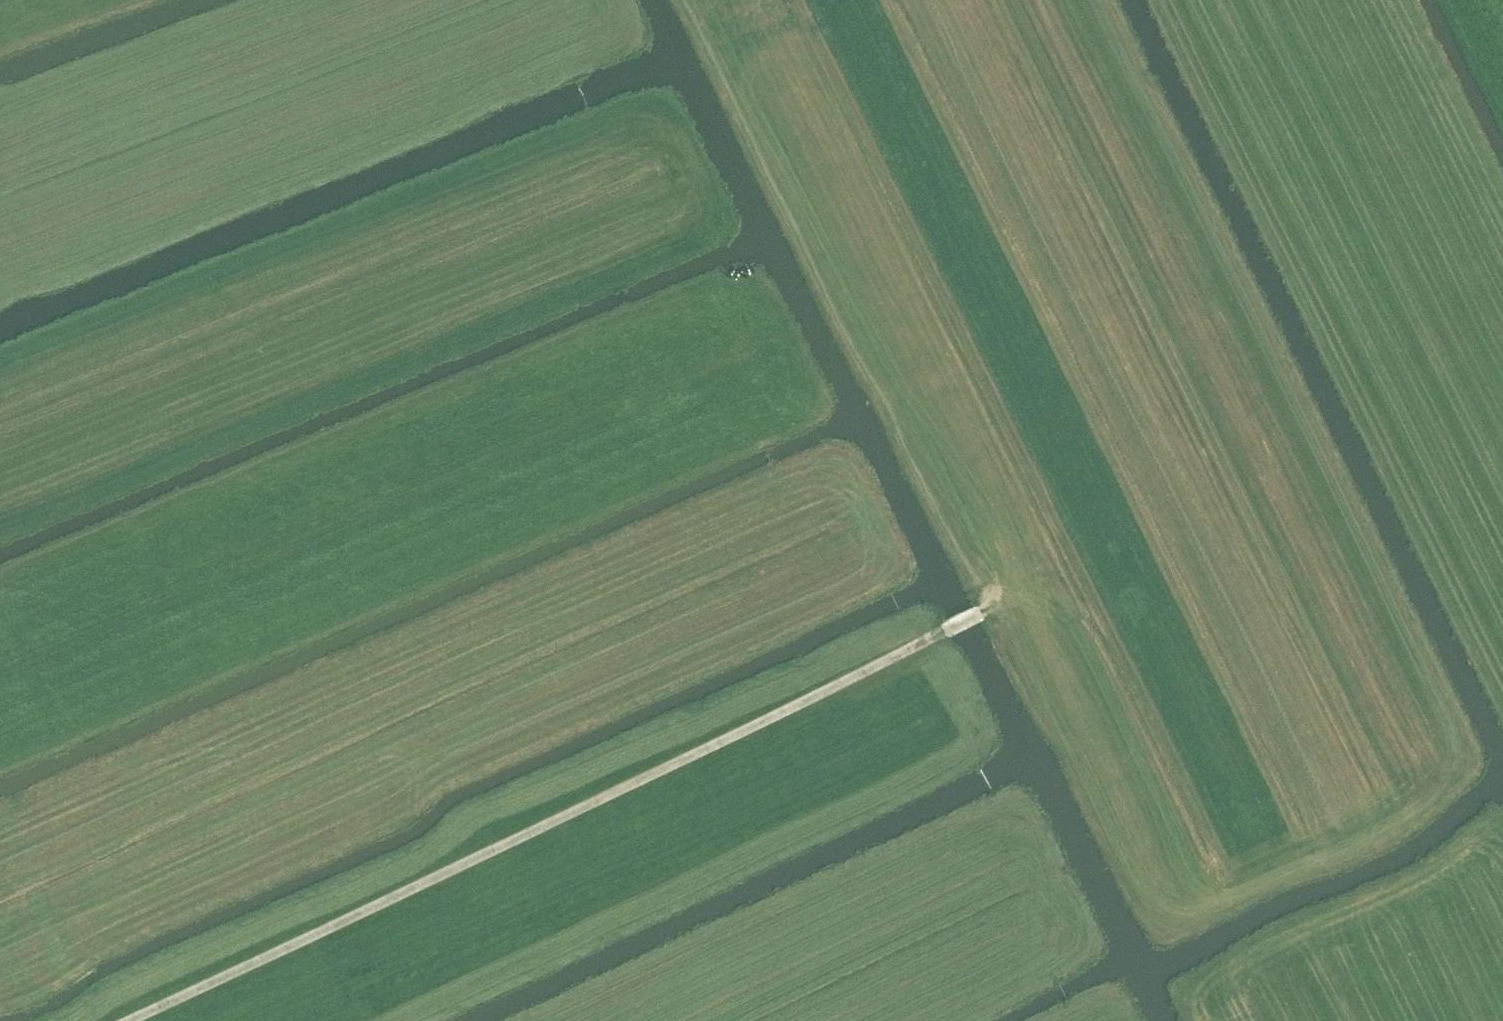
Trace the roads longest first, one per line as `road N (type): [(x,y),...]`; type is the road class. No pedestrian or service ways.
road 1 (track): [(1027,591),(124,1020)]

